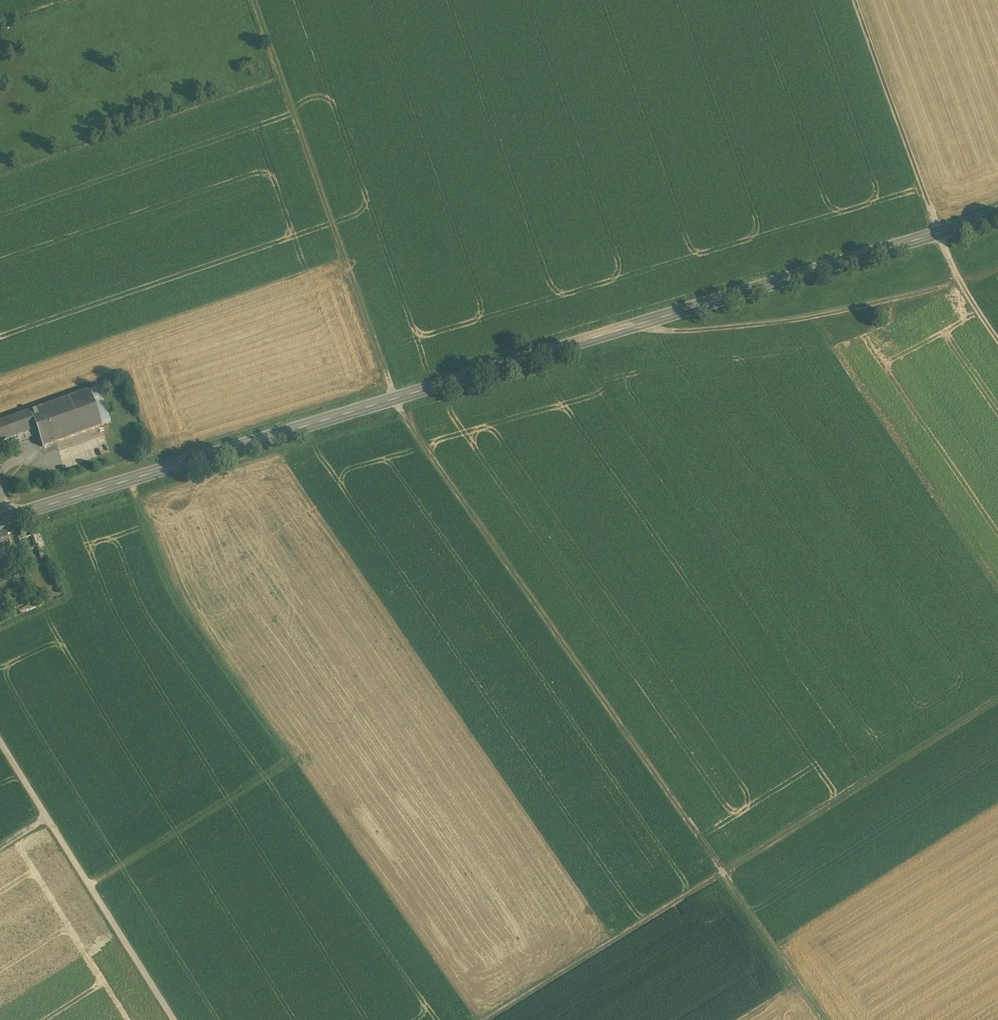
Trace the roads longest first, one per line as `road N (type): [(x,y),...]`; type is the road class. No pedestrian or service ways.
road 1 (secondary): [(997,214),(0,520)]
road 2 (track): [(251,0),(395,399),(724,874)]
road 3 (track): [(997,700),(490,1019)]
road 4 (track): [(855,0),(953,267),(997,340)]
road 5 (track): [(652,321),(656,329),(682,332),(799,320),(930,292),(997,267)]
road 6 (track): [(0,739),(174,1019)]
road 7 (track): [(132,479),(181,606),(291,761)]
road 8 (track): [(90,886),(291,761)]
road 9 (track): [(826,1019),(726,872)]

